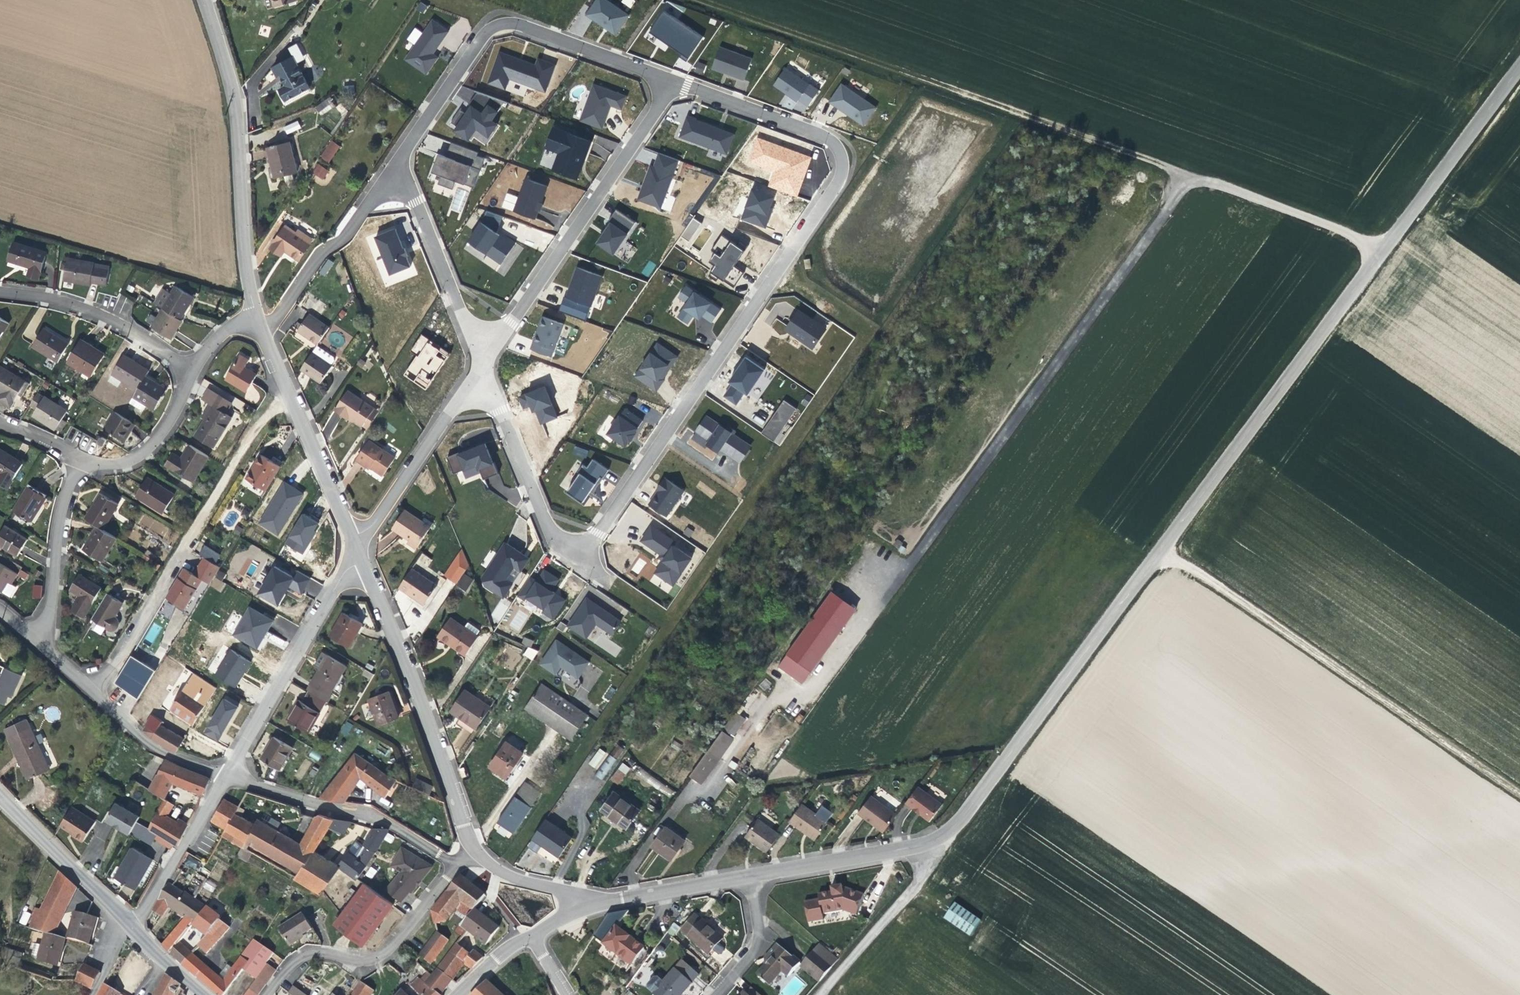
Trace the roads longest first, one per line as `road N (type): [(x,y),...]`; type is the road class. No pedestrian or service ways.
road 1 (tertiary): [(1519,62),(967,818),(944,834)]
road 2 (track): [(709,0),(1382,248)]
road 3 (residential): [(579,558),(852,152),(670,85)]
road 4 (track): [(1159,548),(1519,794)]
road 5 (residential): [(670,85),(498,23),(396,168)]
road 6 (residential): [(480,375),(670,85)]
road 7 (residential): [(475,855),(354,547)]
road 8 (residential): [(253,316),(242,259),(233,96),(205,0)]
road 9 (residential): [(224,775),(354,547)]
road 10 (residential): [(224,775),(317,806),(359,810),(454,865)]
road 11 (residential): [(265,994),(301,955),(382,955),(454,865)]
road 12 (residential): [(354,547),(260,332)]
road 13 (residential): [(480,375),(396,168)]
road 14 (residential): [(354,547),(480,375)]
road 15 (residential): [(817,994),(945,856),(944,834)]
road 16 (residential): [(480,375),(558,539),(579,558)]
road 17 (residential): [(189,370),(89,311),(0,291)]
road 18 (tertiary): [(944,834),(746,875)]
road 19 (track): [(182,546),(283,390)]
road 20 (tertiary): [(127,928),(0,794)]
road 21 (residential): [(127,928),(224,775)]
road 22 (residential): [(44,641),(70,482),(79,466)]
road 23 (residential): [(182,546),(93,691)]
road 24 (residential): [(79,466),(143,451),(166,427),(189,370)]
road 25 (residential): [(93,691),(151,750),(224,775)]
road 26 (tertiary): [(746,875),(597,900)]
road 27 (residential): [(718,994),(752,956),(759,933),(746,875)]
road 28 (residential): [(347,238),(324,251),(260,332)]
road 29 (residential): [(481,869),(597,900)]

